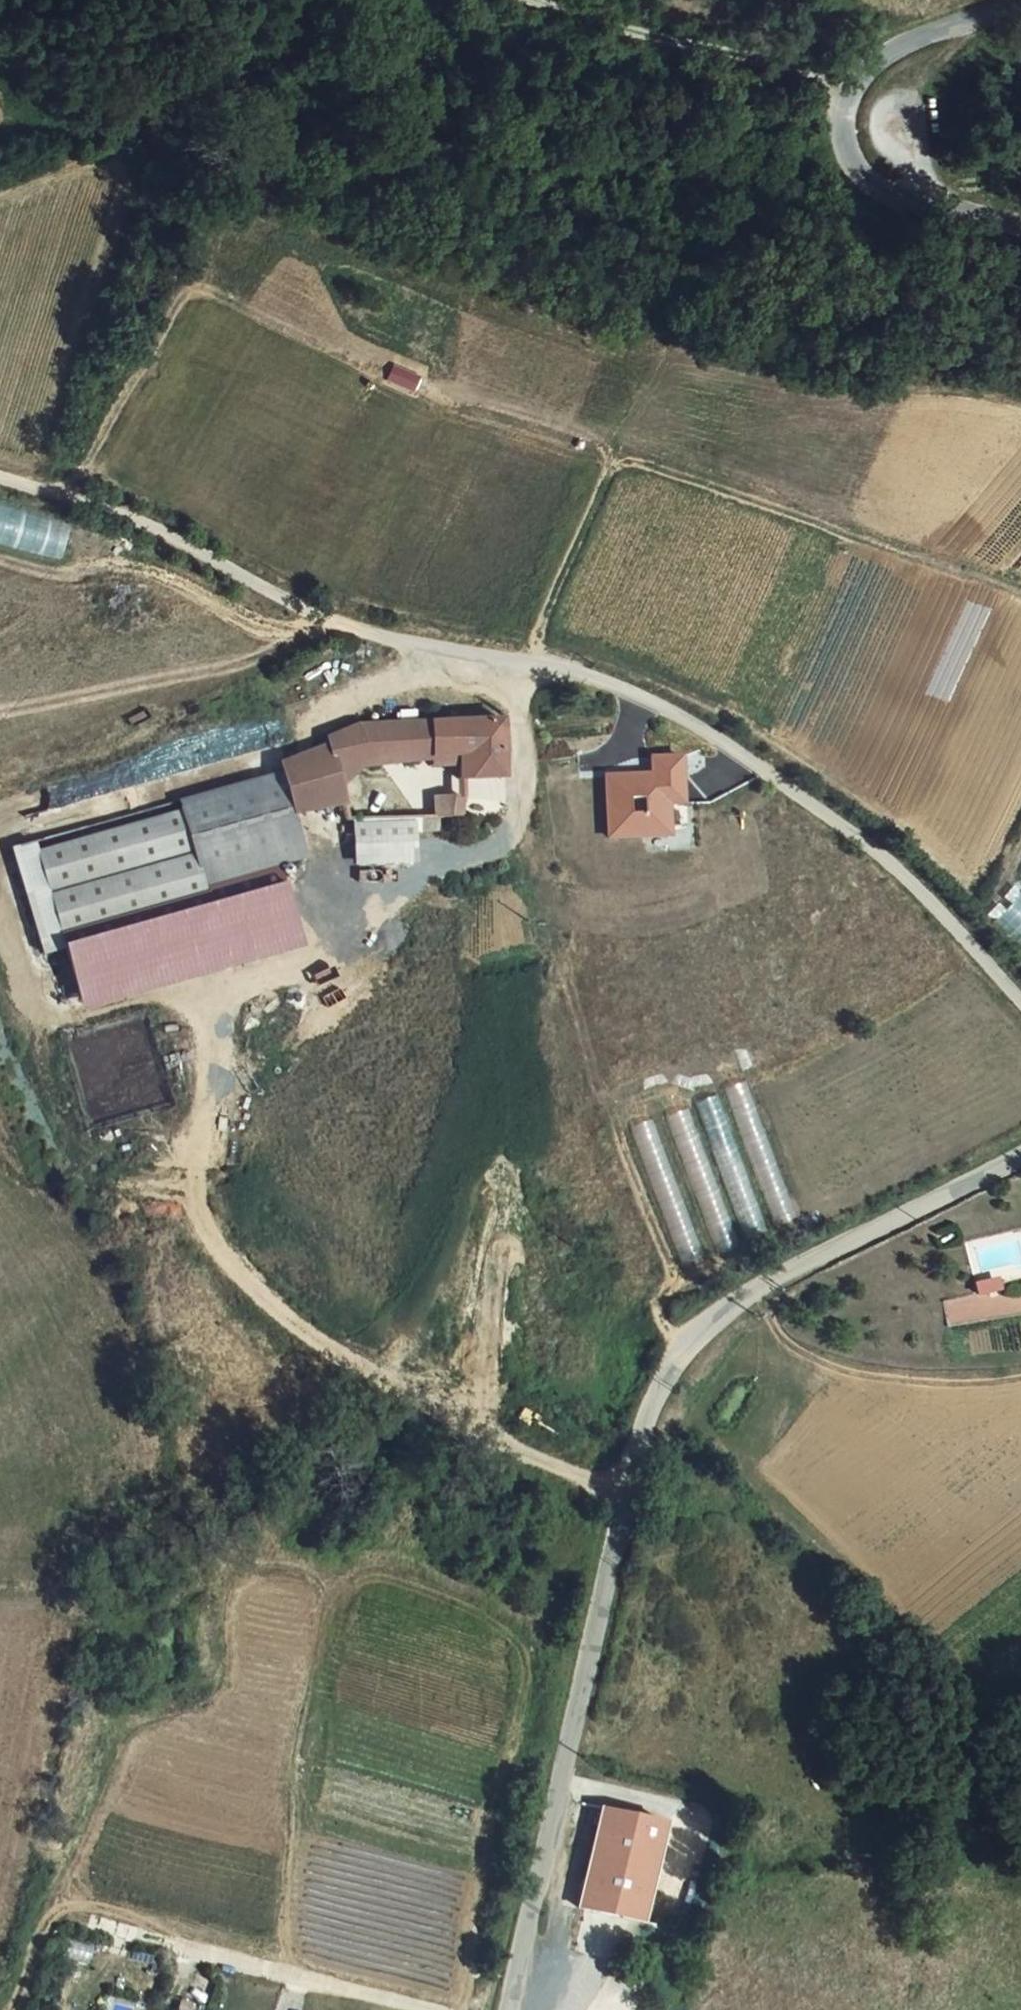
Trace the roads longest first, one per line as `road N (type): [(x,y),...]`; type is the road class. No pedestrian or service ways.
road 1 (unclassified): [(1020,995),(911,880),(797,792),(624,691),(548,666),(336,626),(154,531),(0,479)]
road 2 (tertiary): [(1020,1155),(757,1293),(666,1385),(615,1550),(508,2009)]
road 3 (unclassified): [(847,106),(805,78),(525,0)]
road 4 (residential): [(176,1945),(427,2009)]
road 5 (tertiary): [(847,106),(839,147),(864,186),(931,211),(1020,229)]
road 6 (tertiary): [(1020,3),(908,46),(864,78),(847,106)]

